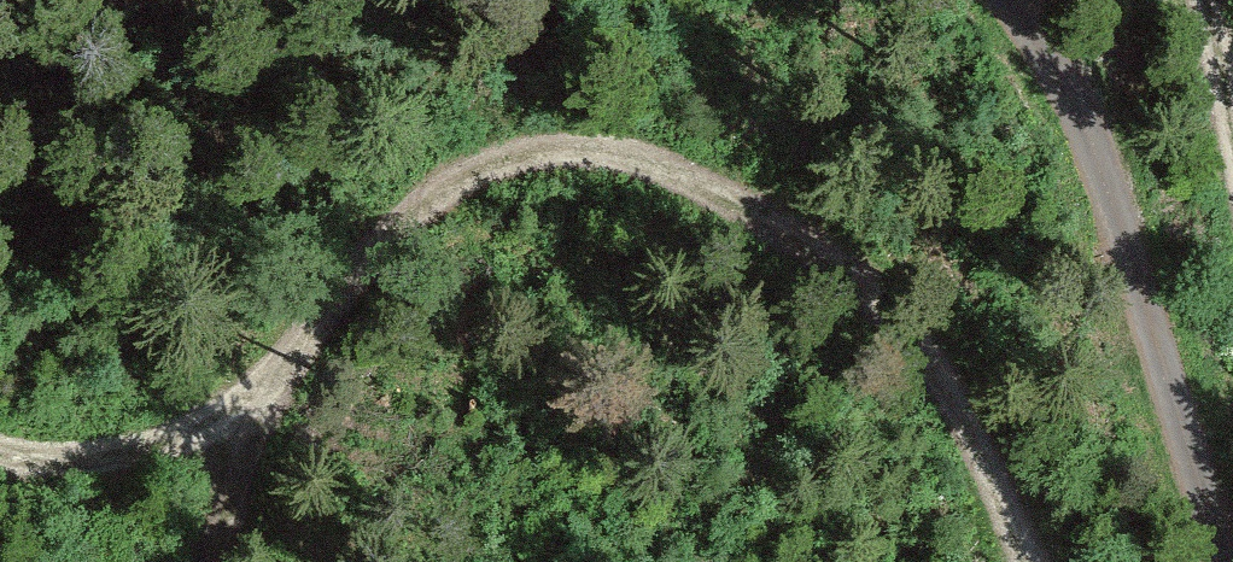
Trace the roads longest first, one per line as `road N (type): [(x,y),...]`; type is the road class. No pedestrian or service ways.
road 1 (track): [(0,455),(47,467),(114,461),(182,440),(274,383),(395,236),(488,177),(609,159),(766,219),(883,311),(959,408),(1029,561)]
road 2 (unclassified): [(1225,561),(1085,127),(1002,0)]
road 3 (track): [(210,561),(274,383)]
road 4 (track): [(1232,125),(1206,0)]

